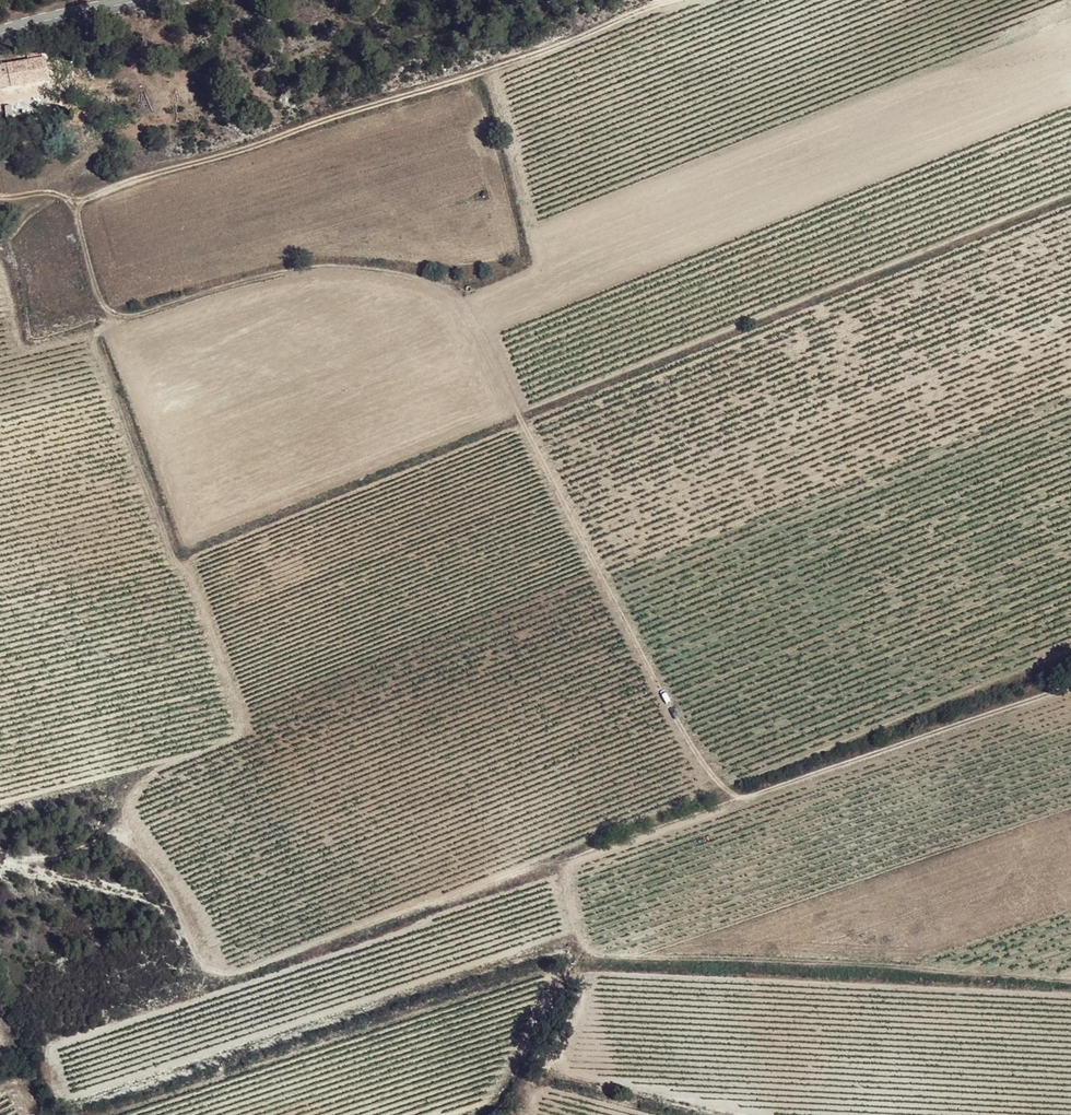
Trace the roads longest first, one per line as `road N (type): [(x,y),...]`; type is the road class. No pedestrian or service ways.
road 1 (track): [(1070,684),(564,868),(519,870),(233,973),(204,968),(161,879),(124,832),(122,802),(162,766),(243,734),(183,571),(162,542),(93,345),(116,310)]
road 2 (track): [(0,193),(48,192),(73,203),(104,295),(124,320),(325,271),(378,269),(438,292),(460,316),(731,810)]
road 3 (track): [(73,203),(298,124),(527,57),(672,0)]
road 4 (secondary): [(0,33),(135,0)]

